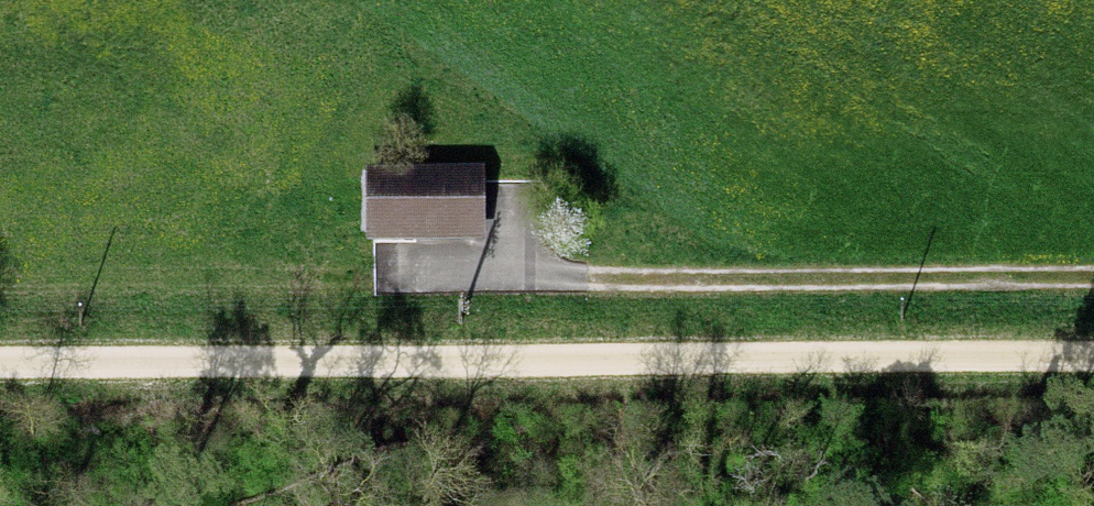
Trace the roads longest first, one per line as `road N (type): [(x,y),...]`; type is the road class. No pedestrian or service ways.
road 1 (track): [(0,360),(1093,355)]
road 2 (track): [(369,279),(1093,276)]

